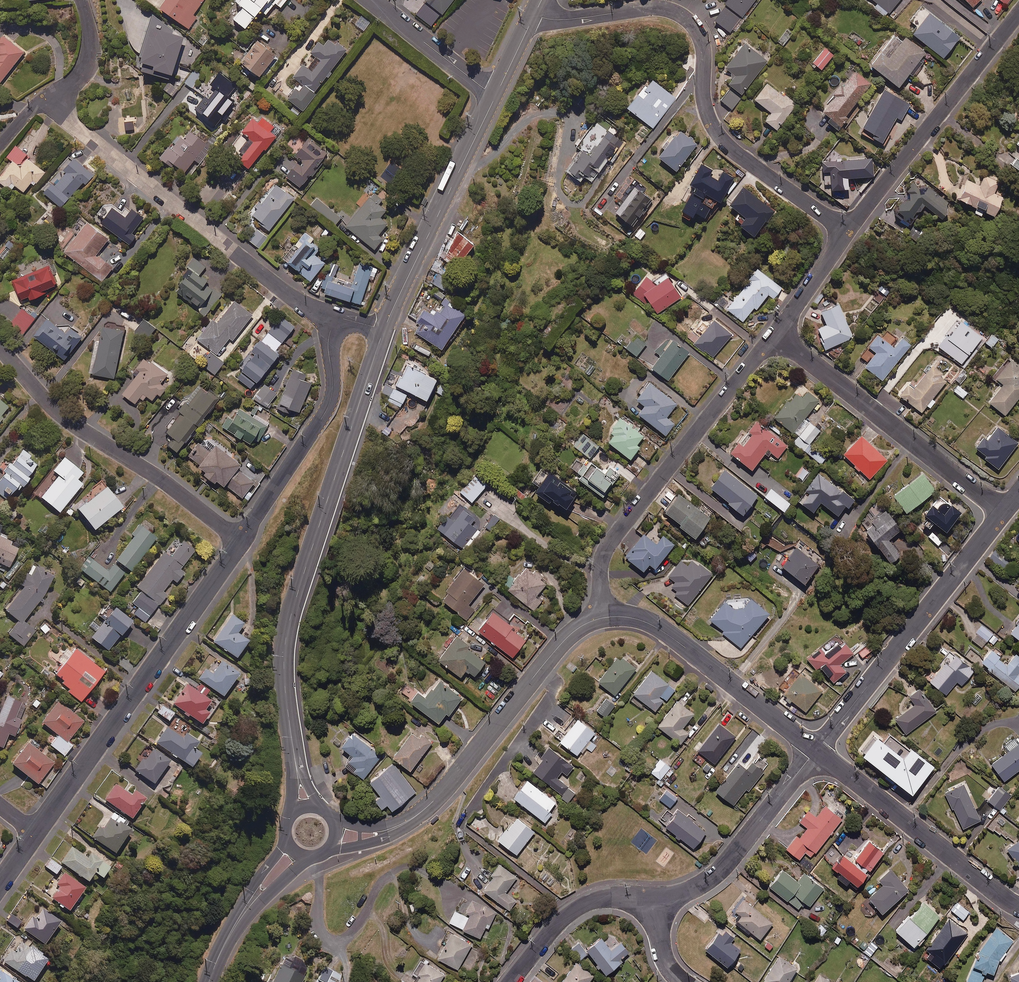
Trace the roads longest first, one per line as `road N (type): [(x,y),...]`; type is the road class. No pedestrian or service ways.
road 1 (tertiary): [(294,754),(286,675),(296,601),(383,329)]
road 2 (residential): [(535,15),(567,20),(666,8),(693,25),(714,127),(731,148),(847,231)]
road 3 (residential): [(42,100),(297,301),(336,317)]
road 4 (residential): [(240,541),(35,834)]
road 5 (residential): [(775,334),(607,546),(599,580),(604,617)]
road 6 (residential): [(0,349),(65,419),(158,477),(240,541)]
road 7 (residential): [(1003,514),(816,750)]
road 8 (residential): [(775,334),(1003,514)]
road 9 (residential): [(1018,12),(847,231)]
road 10 (residential): [(604,617),(568,636),(466,766),(415,816)]
road 11 (tertiary): [(383,329),(495,97)]
road 12 (residential): [(1018,906),(816,750)]
road 13 (residential): [(816,750),(661,630),(604,617)]
road 14 (residential): [(336,317),(330,402),(240,541)]
road 15 (residential): [(816,750),(723,867),(693,891),(655,900)]
road 16 (residential): [(655,900),(615,895),(580,904),(510,981)]
road 17 (residential): [(495,97),(372,0)]
road 18 (residential): [(847,231),(775,334)]
road 19 (residential): [(81,0),(90,60),(77,81),(42,100)]

